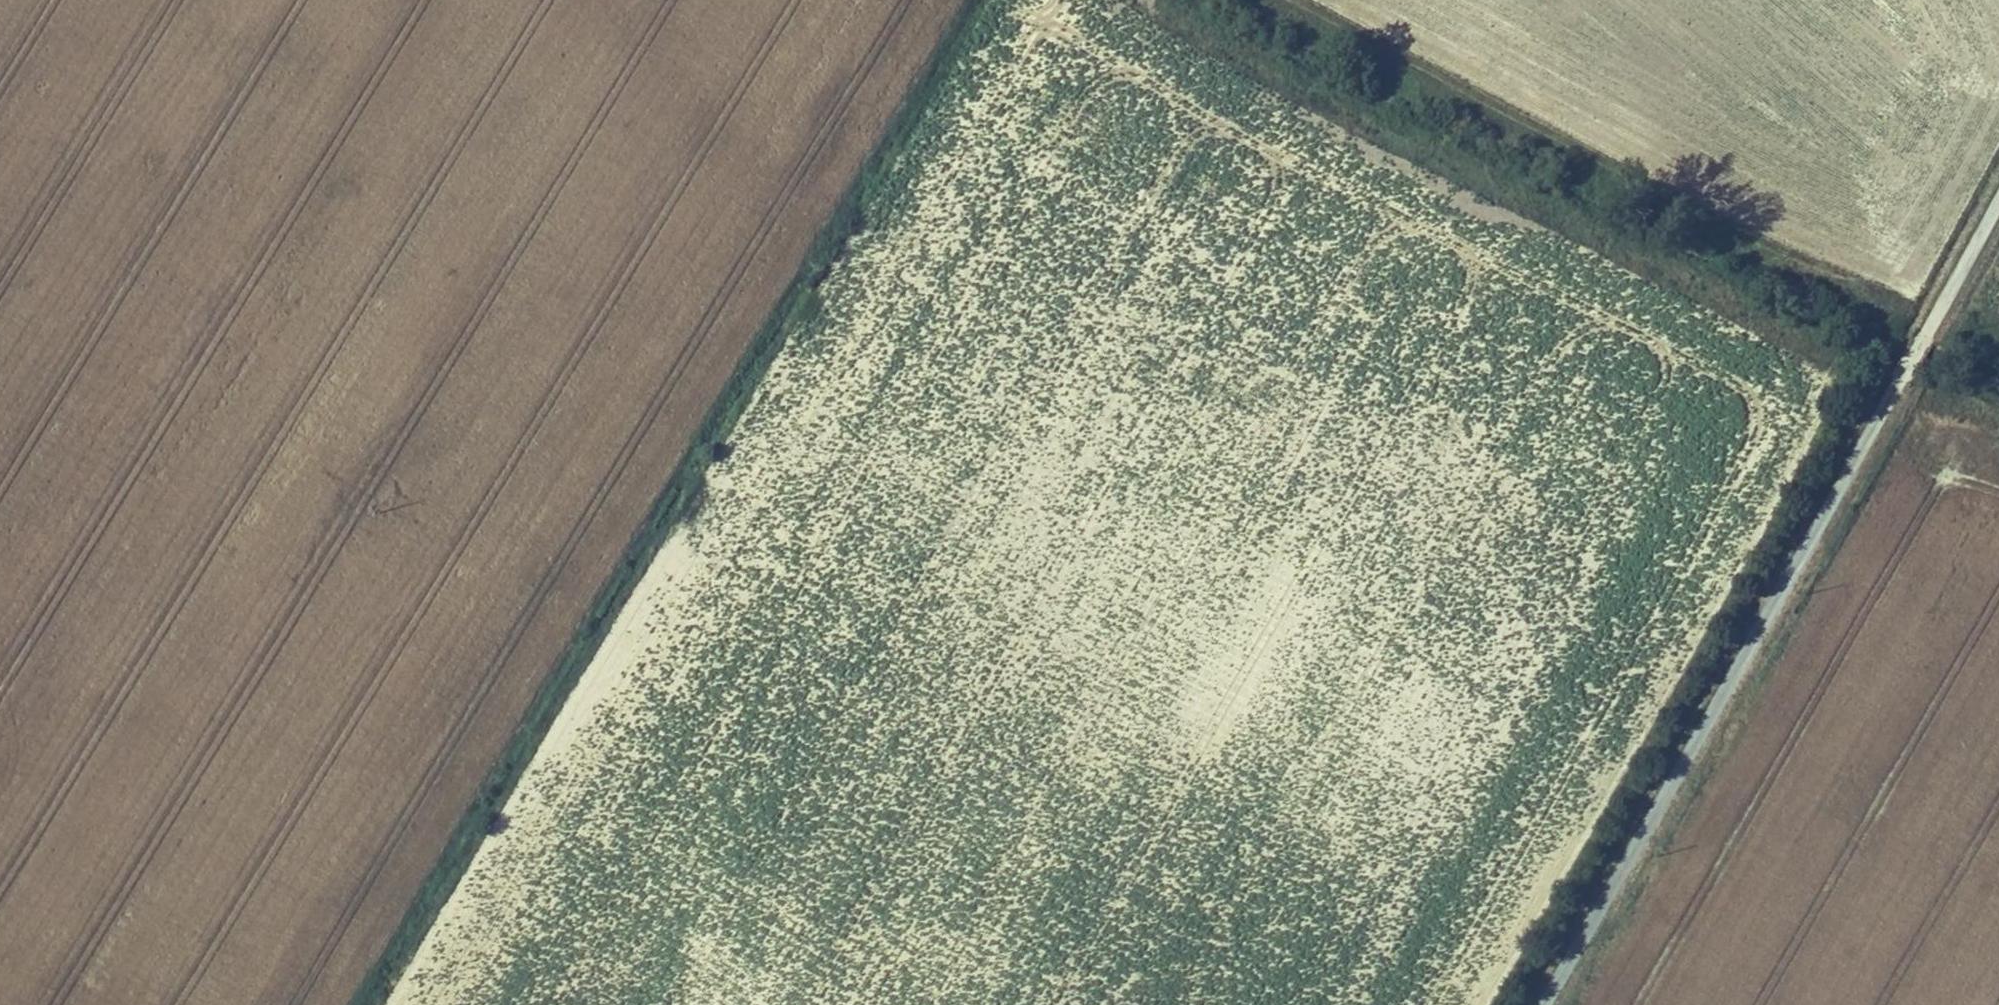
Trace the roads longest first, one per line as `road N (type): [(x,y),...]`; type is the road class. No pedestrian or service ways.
road 1 (unclassified): [(1542,1004),(1998,201)]

